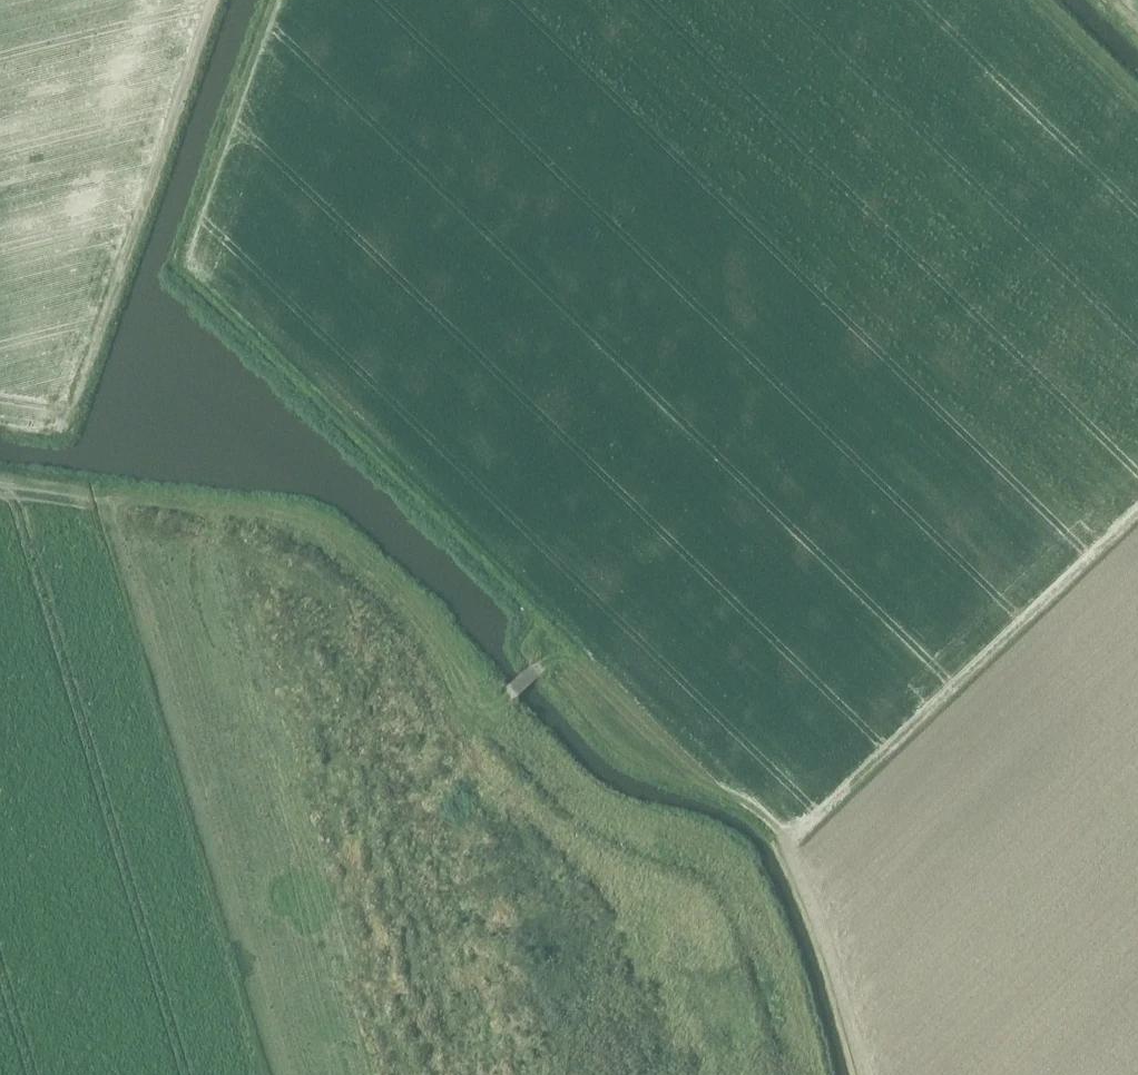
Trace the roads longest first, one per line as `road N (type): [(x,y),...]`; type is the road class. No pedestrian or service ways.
road 1 (track): [(1038,0),(1137,97)]

